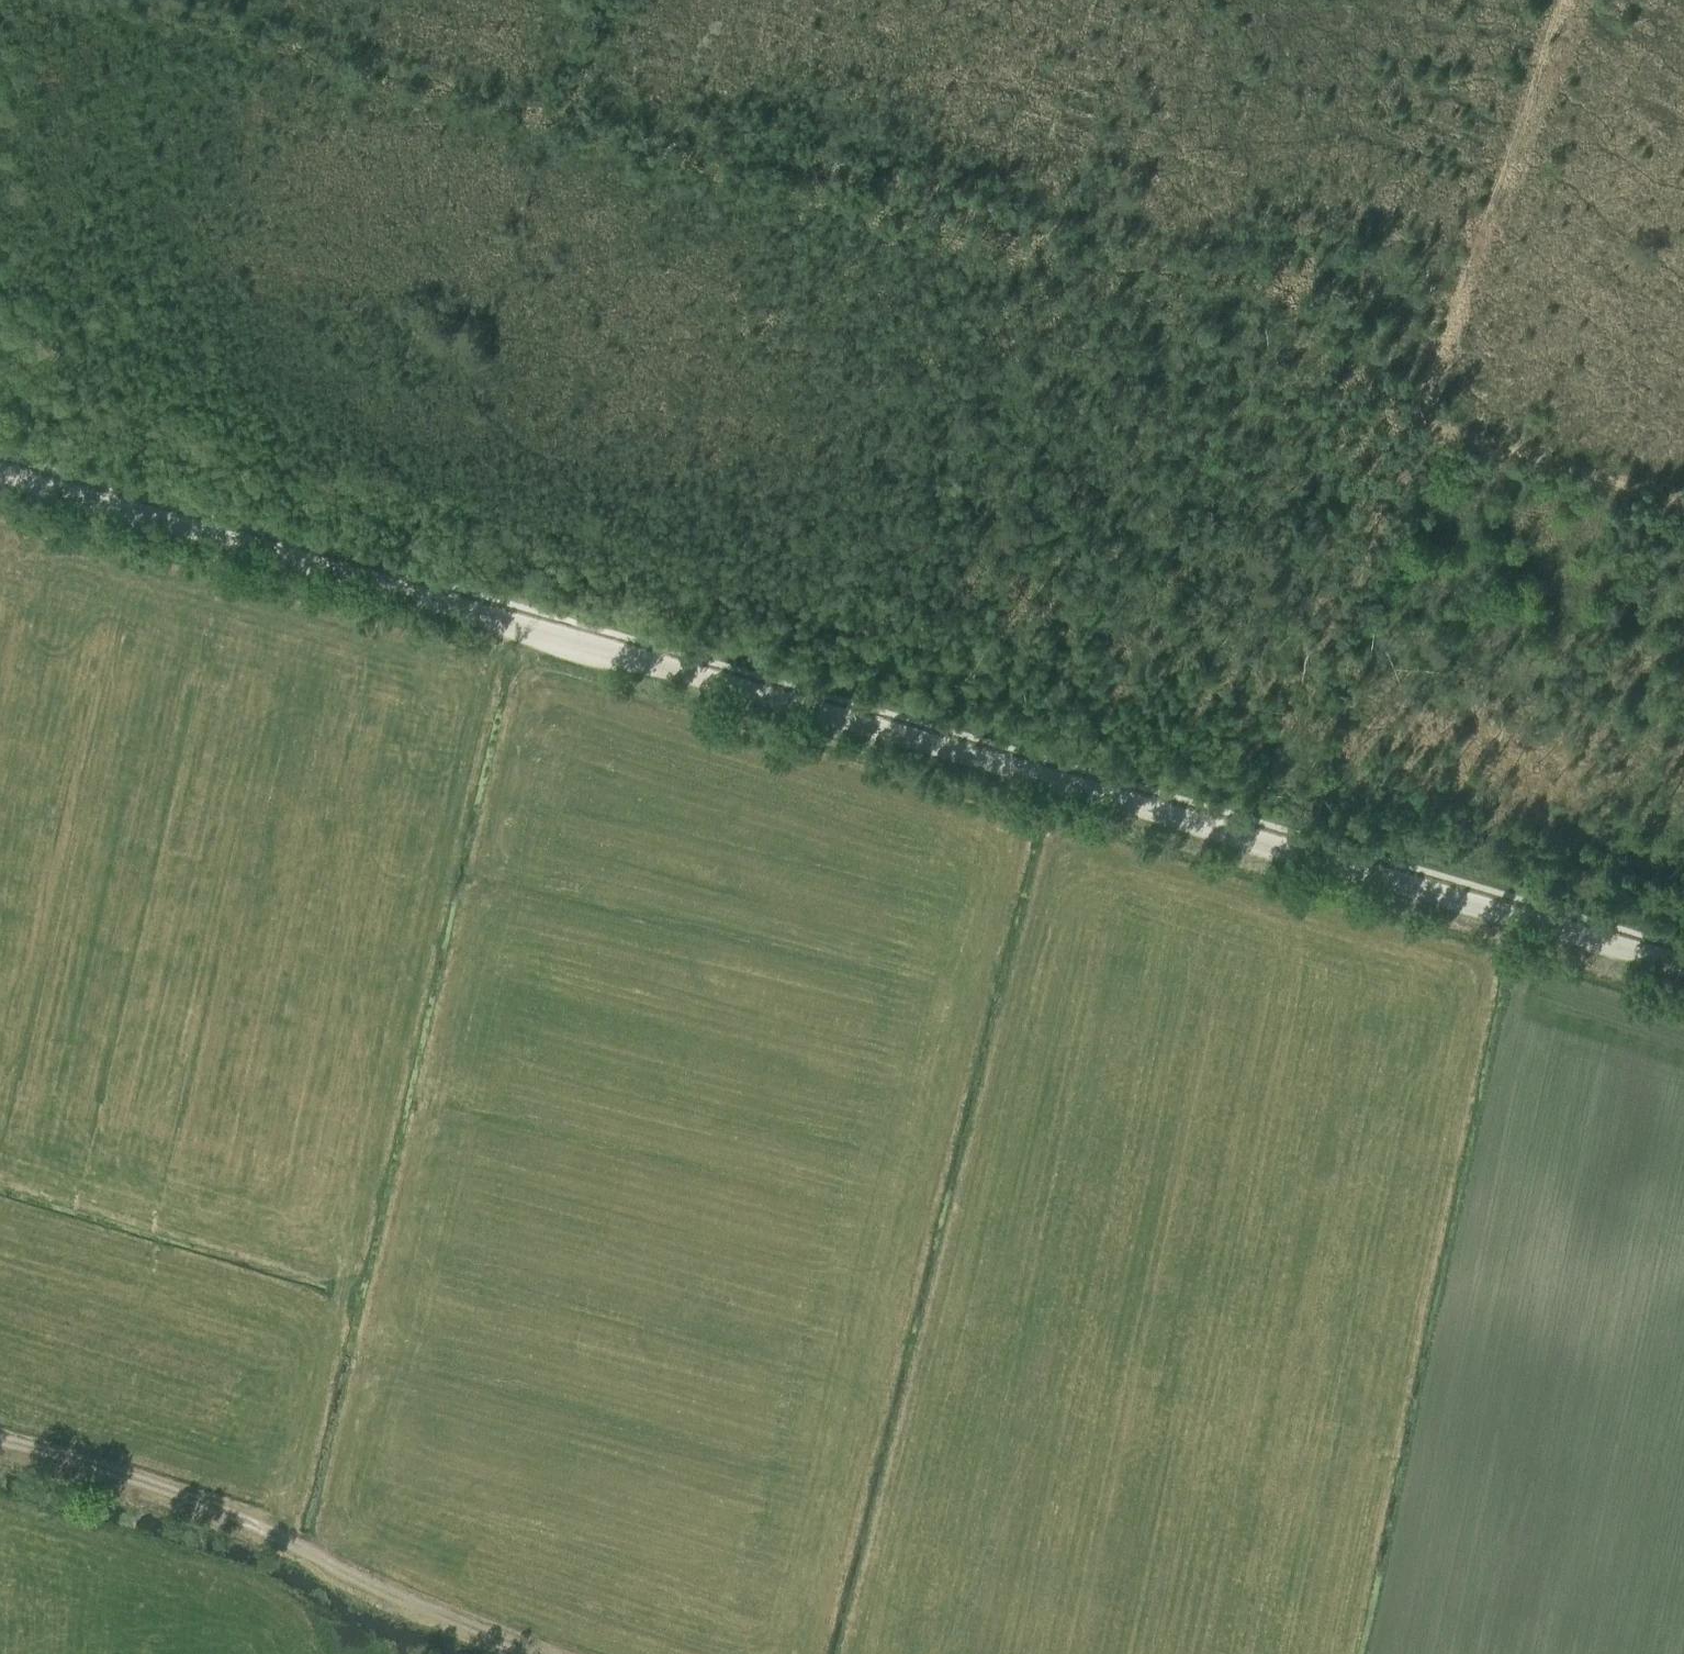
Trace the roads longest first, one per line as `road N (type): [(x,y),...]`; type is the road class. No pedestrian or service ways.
road 1 (track): [(0,482),(1683,972)]
road 2 (track): [(0,1439),(188,1496),(361,1590),(514,1653)]

